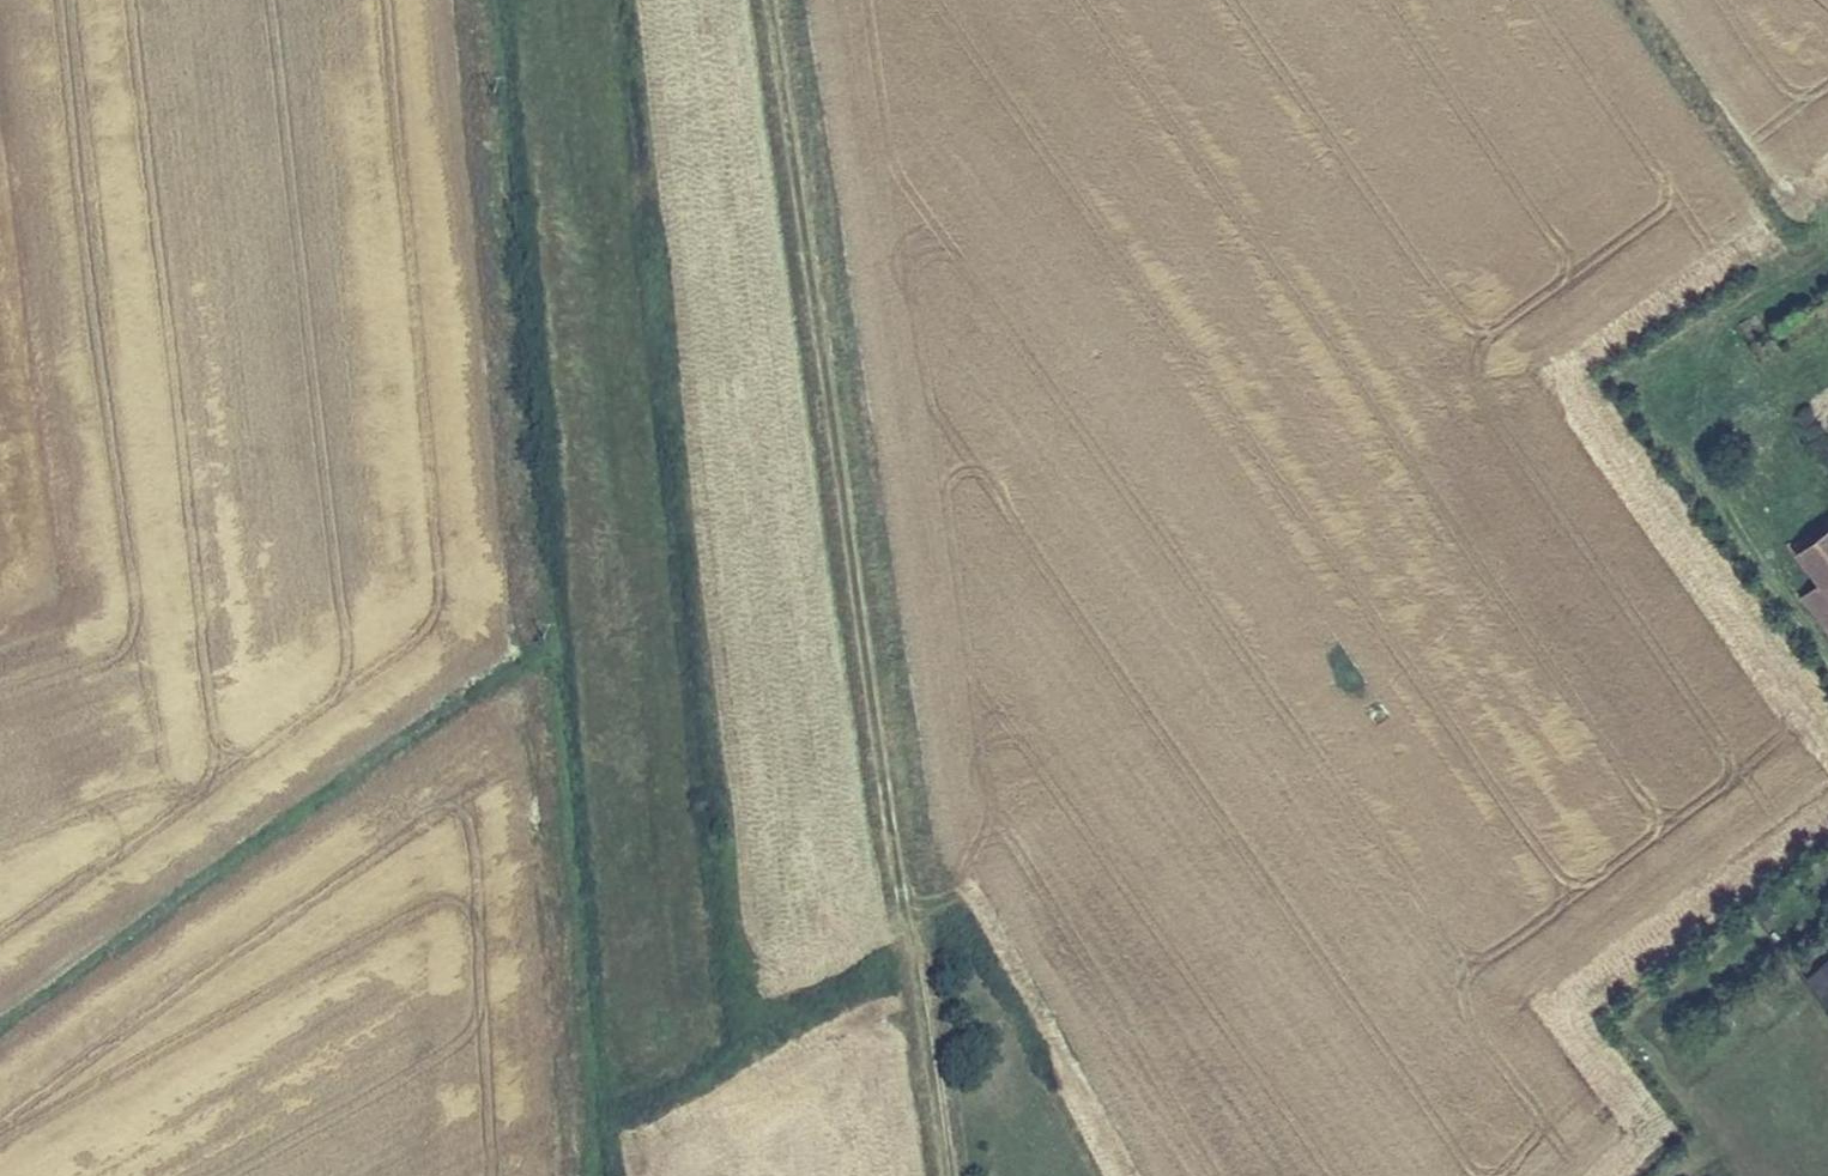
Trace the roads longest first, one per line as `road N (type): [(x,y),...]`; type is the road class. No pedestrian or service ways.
road 1 (track): [(942,1175),(774,0)]

